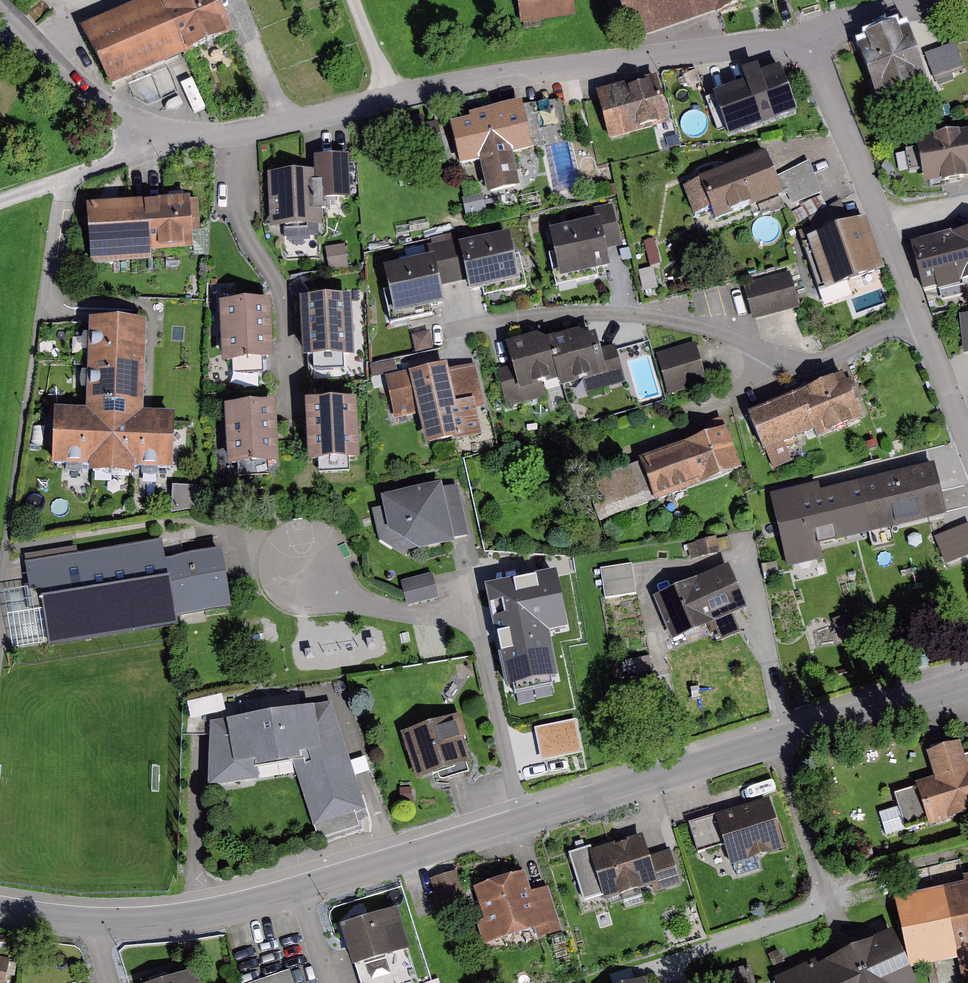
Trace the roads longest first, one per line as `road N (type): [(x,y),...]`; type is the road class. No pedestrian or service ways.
road 1 (tertiary): [(967,683),(299,891)]
road 2 (residential): [(806,38),(458,82),(234,133),(150,126)]
road 3 (residential): [(919,320),(807,365),(685,324),(625,314),(450,331)]
road 4 (residential): [(919,320),(806,38)]
road 5 (tertiary): [(299,891),(194,916),(99,922)]
road 6 (residential): [(150,126),(76,83),(0,6)]
road 7 (residential): [(967,2),(883,9),(806,38)]
road 8 (track): [(231,0),(287,123)]
road 9 (residential): [(967,441),(919,320)]

